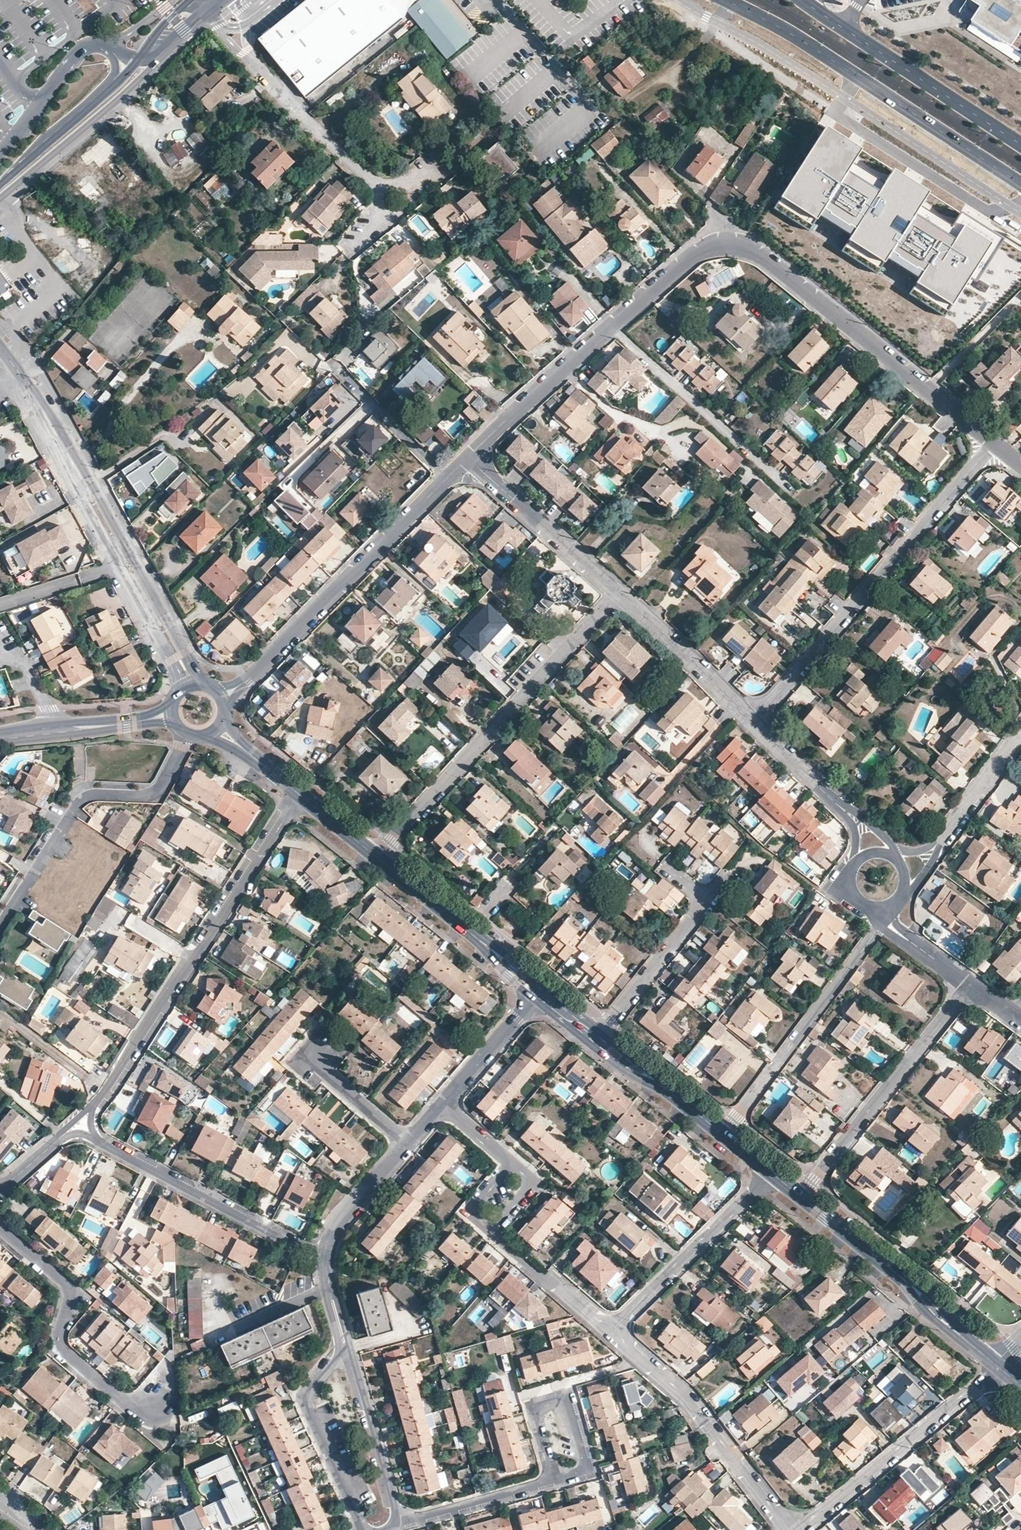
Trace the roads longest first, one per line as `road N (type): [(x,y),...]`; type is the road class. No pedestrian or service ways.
road 1 (residential): [(994,442),(765,256),(723,242),(697,251),(468,457)]
road 2 (residential): [(301,794),(95,1103)]
road 3 (residential): [(753,720),(994,442)]
road 4 (residential): [(379,857),(618,591)]
road 5 (primary): [(727,0),(1020,183)]
road 6 (residential): [(448,476),(240,685)]
road 7 (residential): [(189,734),(156,790),(84,798),(0,926)]
road 8 (secondary): [(0,203),(212,11)]
road 9 (residential): [(723,1133),(878,930),(880,908)]
road 10 (residential): [(971,985),(799,1194)]
road 11 (residential): [(613,1334),(691,1400),(793,1529)]
road 12 (residential): [(97,1139),(328,1257)]
road 13 (secondary): [(186,4),(123,76),(0,184)]
road 14 (primary): [(1020,143),(804,0)]
road 15 (residential): [(0,1231),(67,1282),(69,1354),(125,1400),(154,1407)]
road 16 (residential): [(999,1367),(802,1529)]
road 17 (residential): [(202,684),(86,487)]
road 18 (residential): [(613,1334),(772,1172)]
road 19 (residential): [(667,869),(704,901),(596,1036)]
road 20 (residential): [(394,209),(250,56)]
road 21 (residential): [(347,1355),(307,1400),(365,1529)]
road 22 (residential): [(618,591),(468,457)]
road 23 (residential): [(753,720),(618,591)]
road 24 (residential): [(398,1518),(355,1360),(347,1355)]
road 25 (residential): [(86,487),(0,347)]
road 26 (residential): [(491,1230),(613,1334)]
road 27 (residential): [(398,1518),(552,1479)]
road 28 (residential): [(335,366),(448,476)]
road 29 (residential): [(443,1106),(542,993)]
road 30 (secondary): [(0,736),(148,719)]
road 31 (residential): [(858,820),(753,720)]
road 32 (residential): [(328,1257),(343,1219),(409,1143)]
road 33 (secondary): [(489,946),(379,857)]
road 34 (residential): [(120,565),(185,689)]
road 35 (secondary): [(904,1280),(799,1194)]
road 36 (residential): [(940,840),(1020,732)]
road 37 (residential): [(120,565),(0,604)]
road 38 (residential): [(317,1063),(409,1143)]

